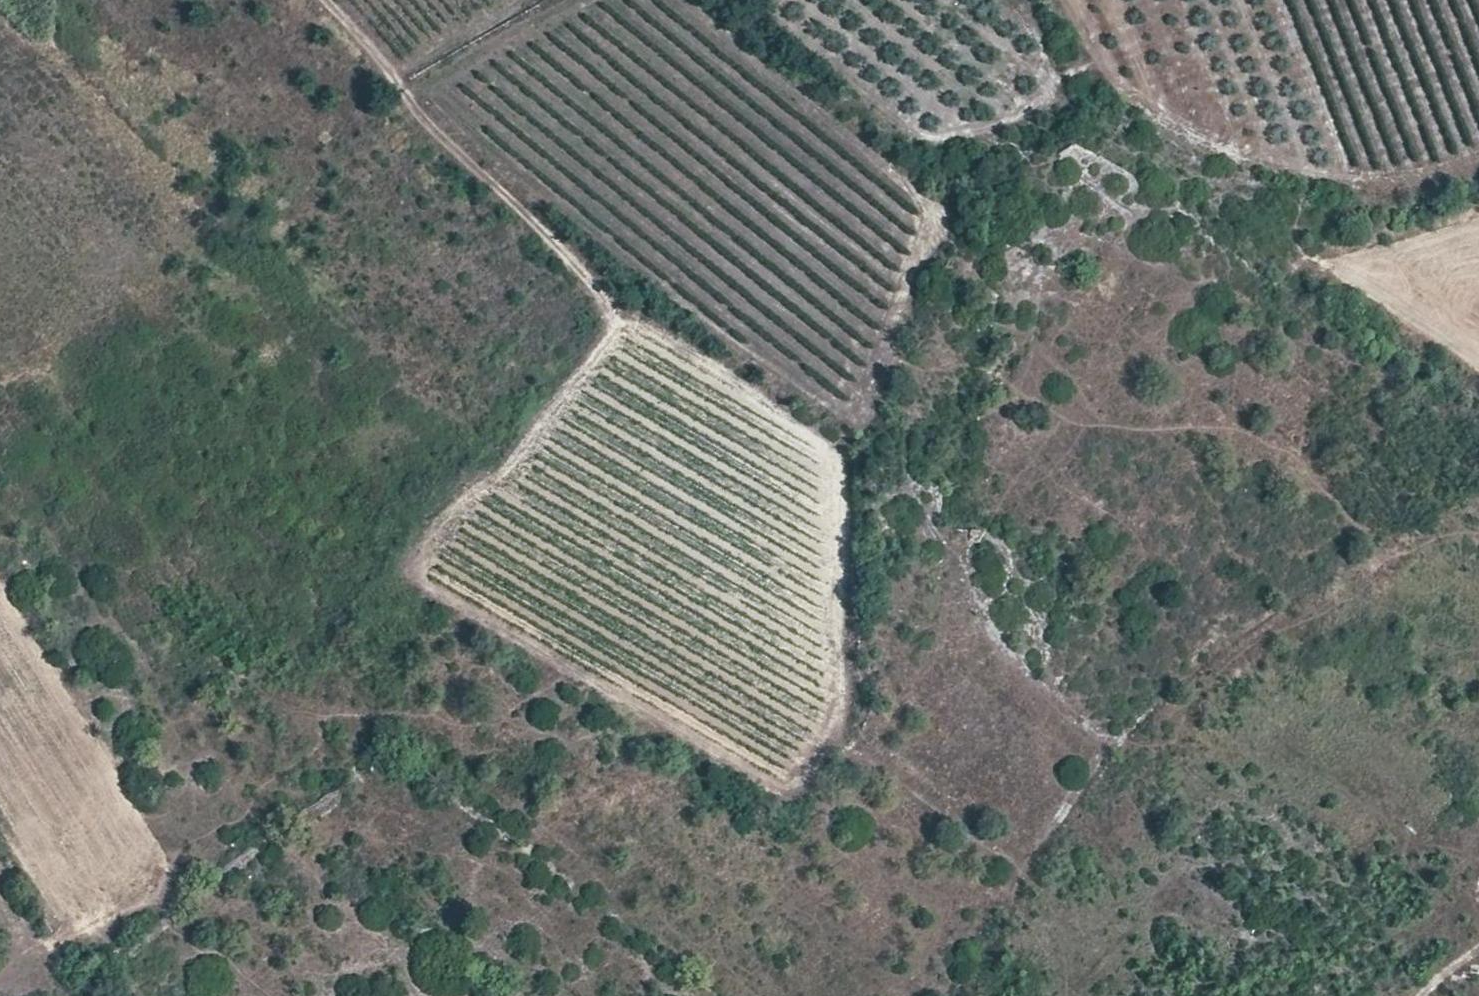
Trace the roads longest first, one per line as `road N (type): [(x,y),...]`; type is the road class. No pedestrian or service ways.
road 1 (track): [(329,0),(409,93)]

